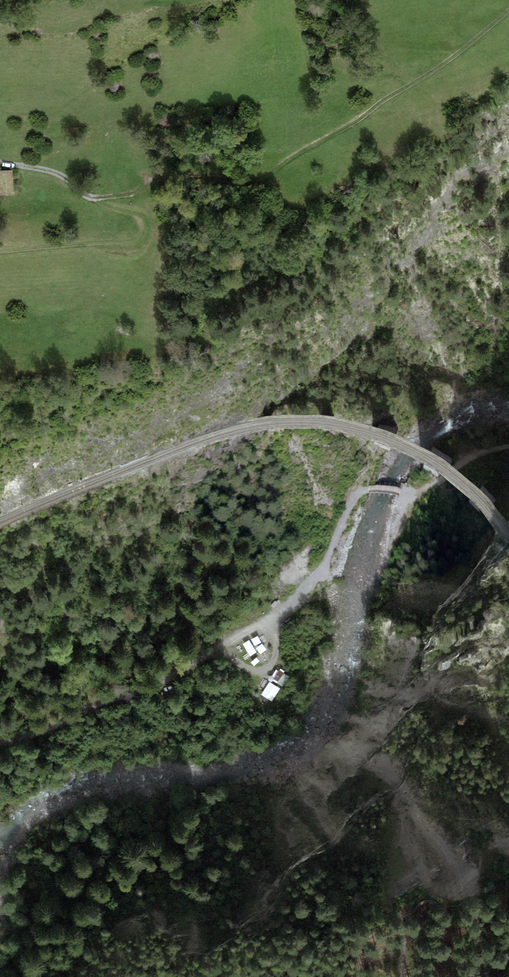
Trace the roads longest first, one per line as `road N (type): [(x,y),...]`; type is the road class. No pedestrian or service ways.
road 1 (track): [(508,11),(419,80),(272,172)]
road 2 (track): [(82,194),(149,223),(147,240),(0,257)]
road 3 (track): [(208,653),(296,602),(354,498),(368,491)]
road 4 (track): [(0,747),(162,683),(208,653)]
road 5 (track): [(82,194),(120,196),(166,176),(236,179),(272,172)]
road 6 (track): [(508,446),(471,459),(417,494),(368,491)]
road 7 (track): [(252,629),(277,640),(272,667),(252,672),(208,653)]

